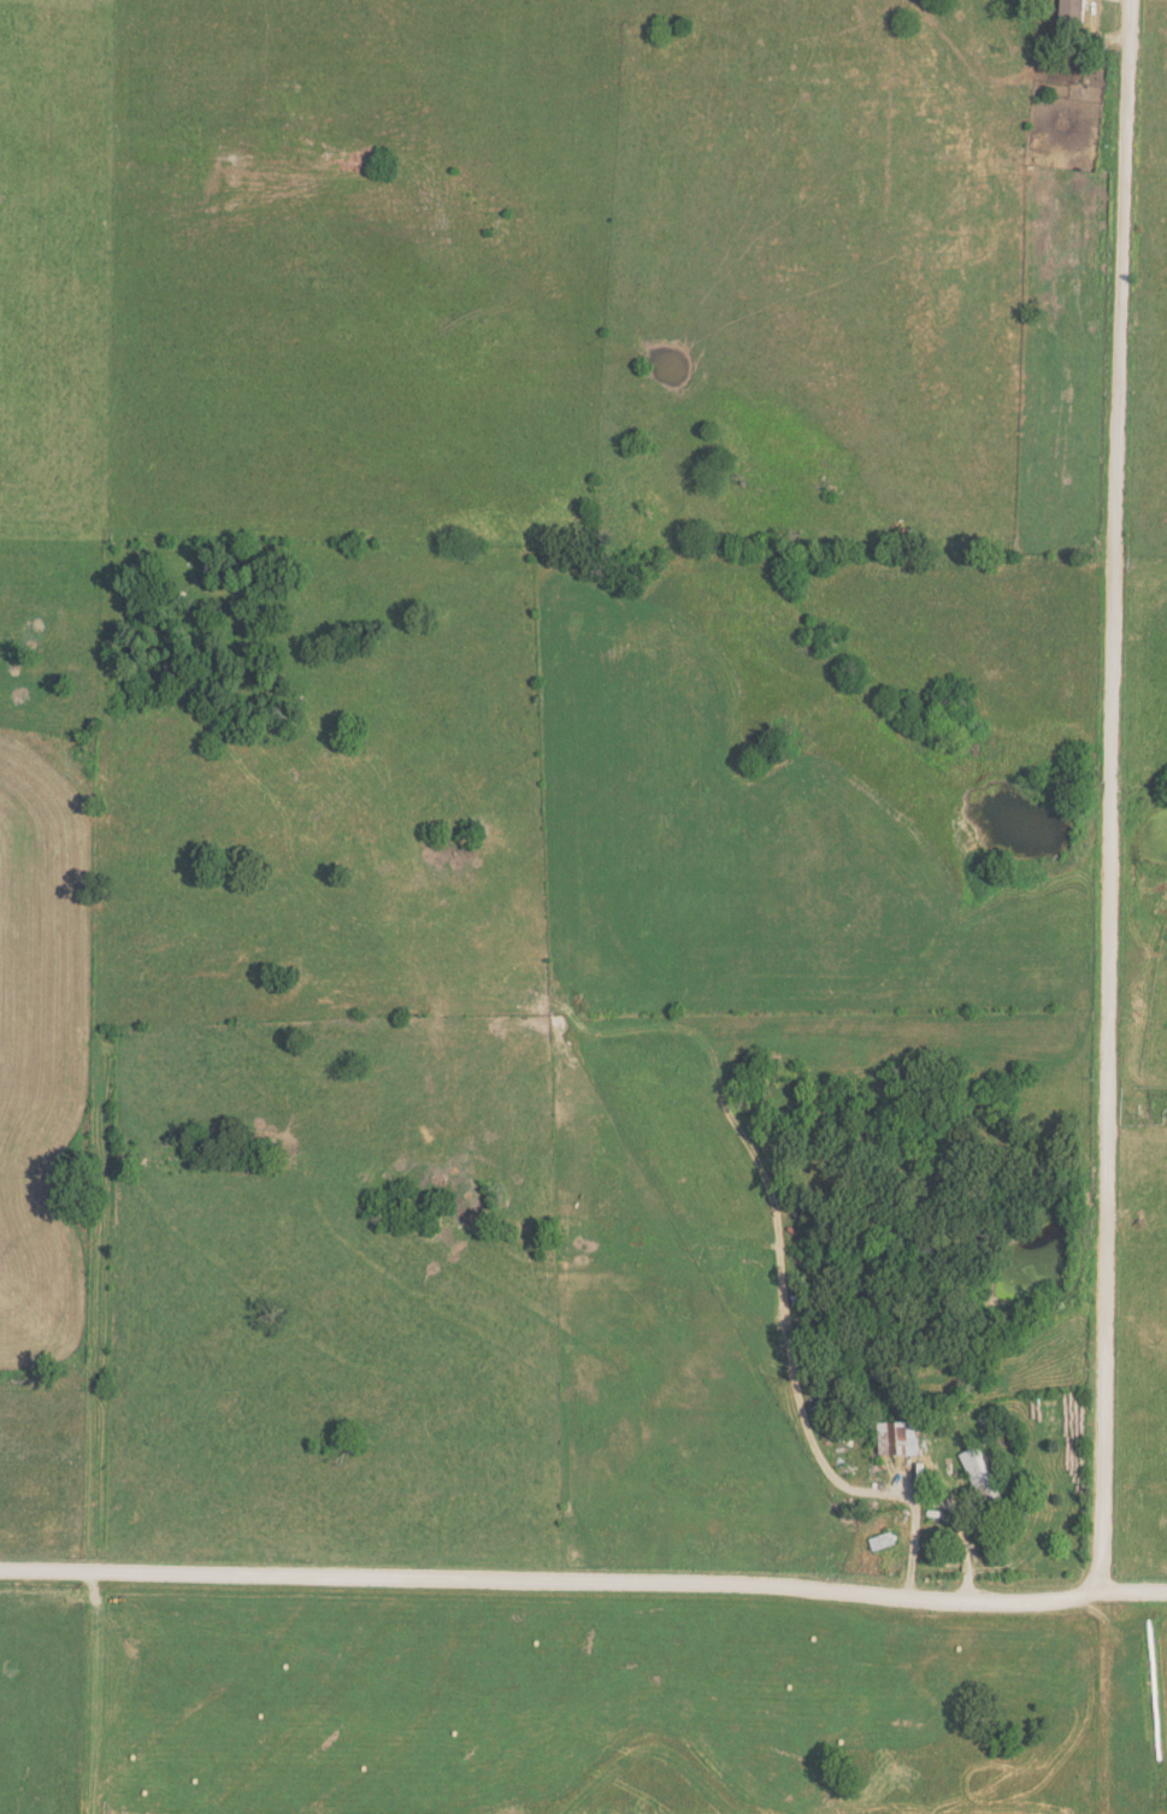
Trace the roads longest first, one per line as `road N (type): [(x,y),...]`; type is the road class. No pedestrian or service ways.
road 1 (residential): [(1097,1600),(1131,0)]
road 2 (residential): [(0,1575),(637,1583),(933,1603),(1166,1596)]

